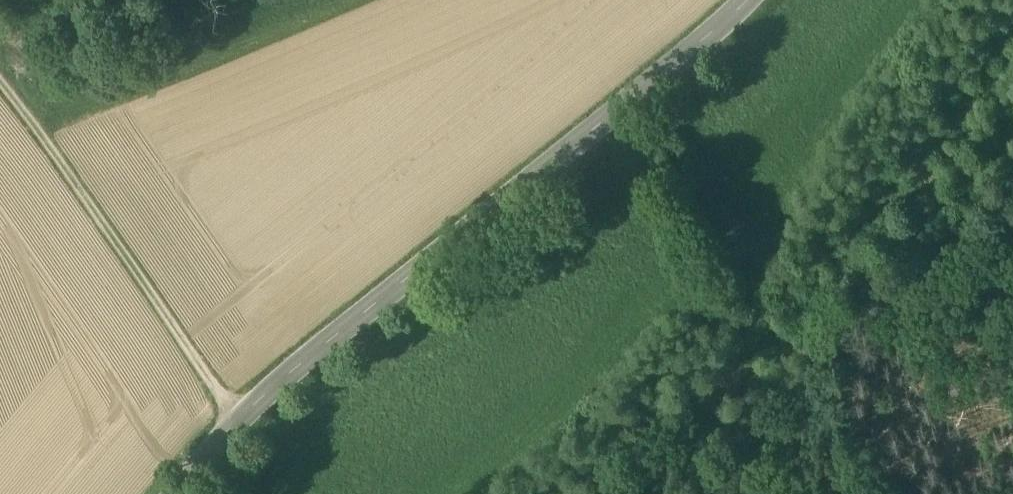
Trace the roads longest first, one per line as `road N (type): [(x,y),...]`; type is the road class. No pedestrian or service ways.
road 1 (secondary): [(769,0),(251,428),(196,493)]
road 2 (track): [(251,428),(0,82)]
road 3 (track): [(653,103),(792,345)]
road 4 (track): [(731,493),(768,386),(792,345)]

